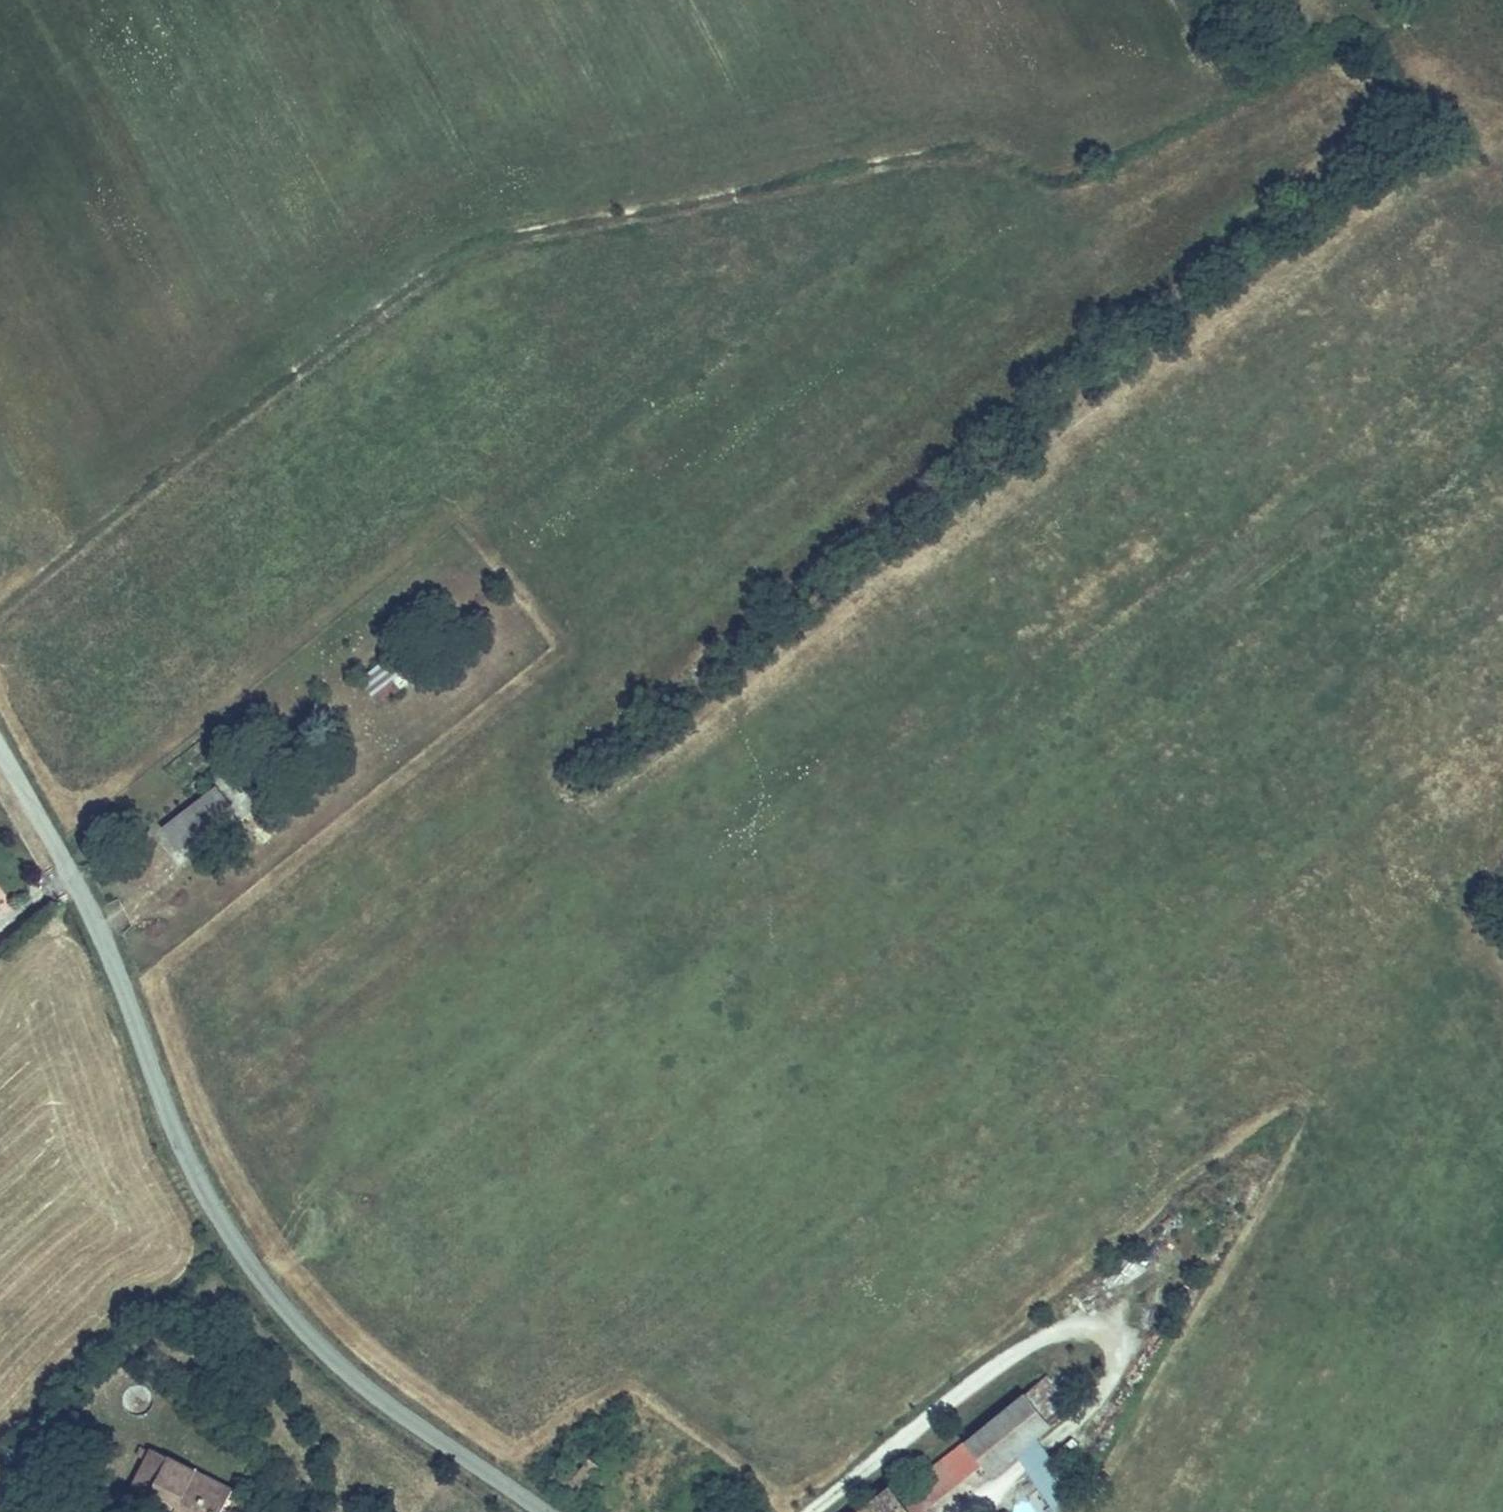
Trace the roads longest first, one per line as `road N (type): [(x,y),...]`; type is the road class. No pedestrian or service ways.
road 1 (unclassified): [(0,745),(85,895),(193,1168),(268,1287),(380,1396),(544,1511)]

